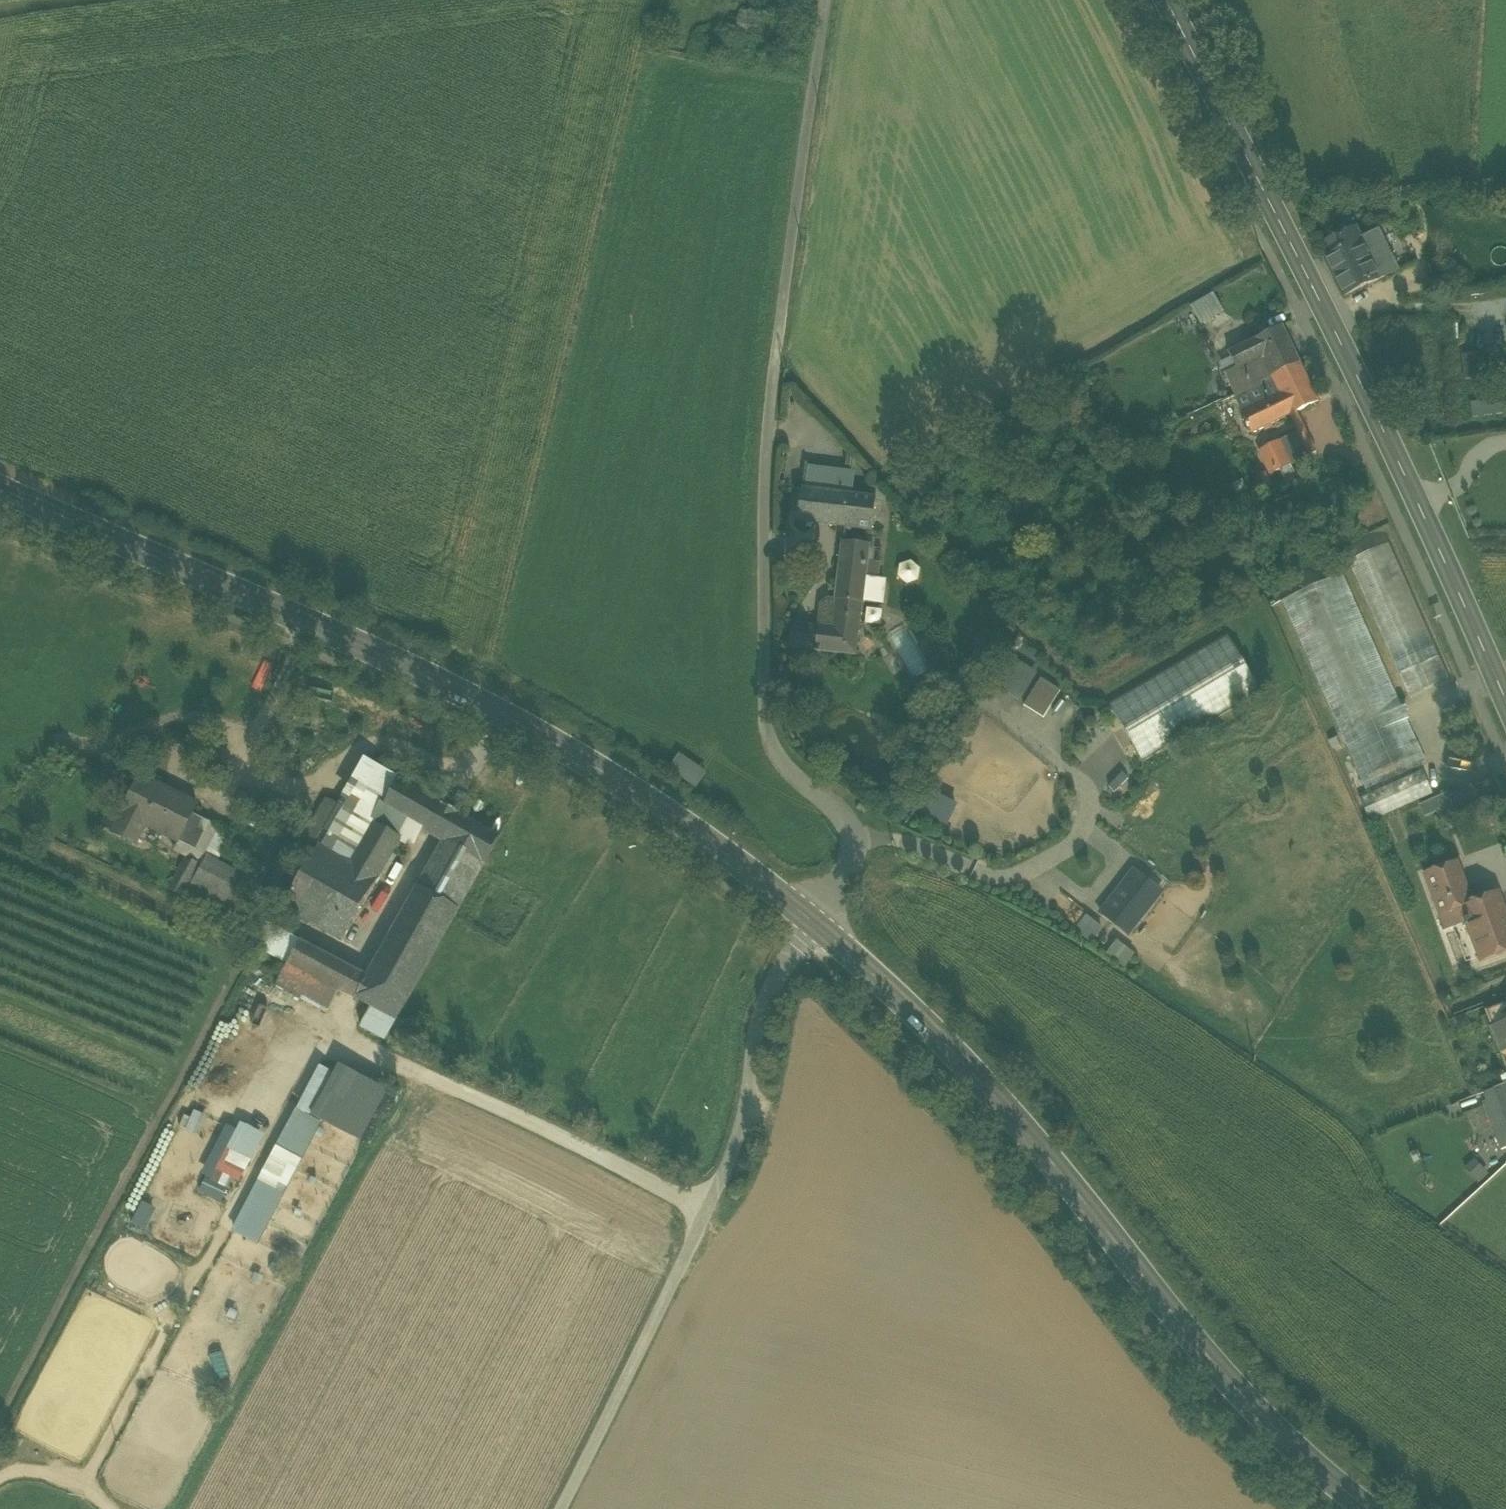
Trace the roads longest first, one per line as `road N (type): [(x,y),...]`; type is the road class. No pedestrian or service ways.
road 1 (unclassified): [(819,926),(855,834),(763,737),(762,485),(825,0)]
road 2 (tertiary): [(819,926),(591,766),(492,711),(0,488)]
road 3 (tertiary): [(1368,1508),(1253,1414),(936,1029),(819,926)]
road 4 (secondary): [(1505,701),(1329,320),(1166,0)]
road 5 (unclassified): [(567,1508),(749,1119),(764,1015),(819,926)]
road 6 (track): [(710,1206),(390,1053),(363,1063)]

